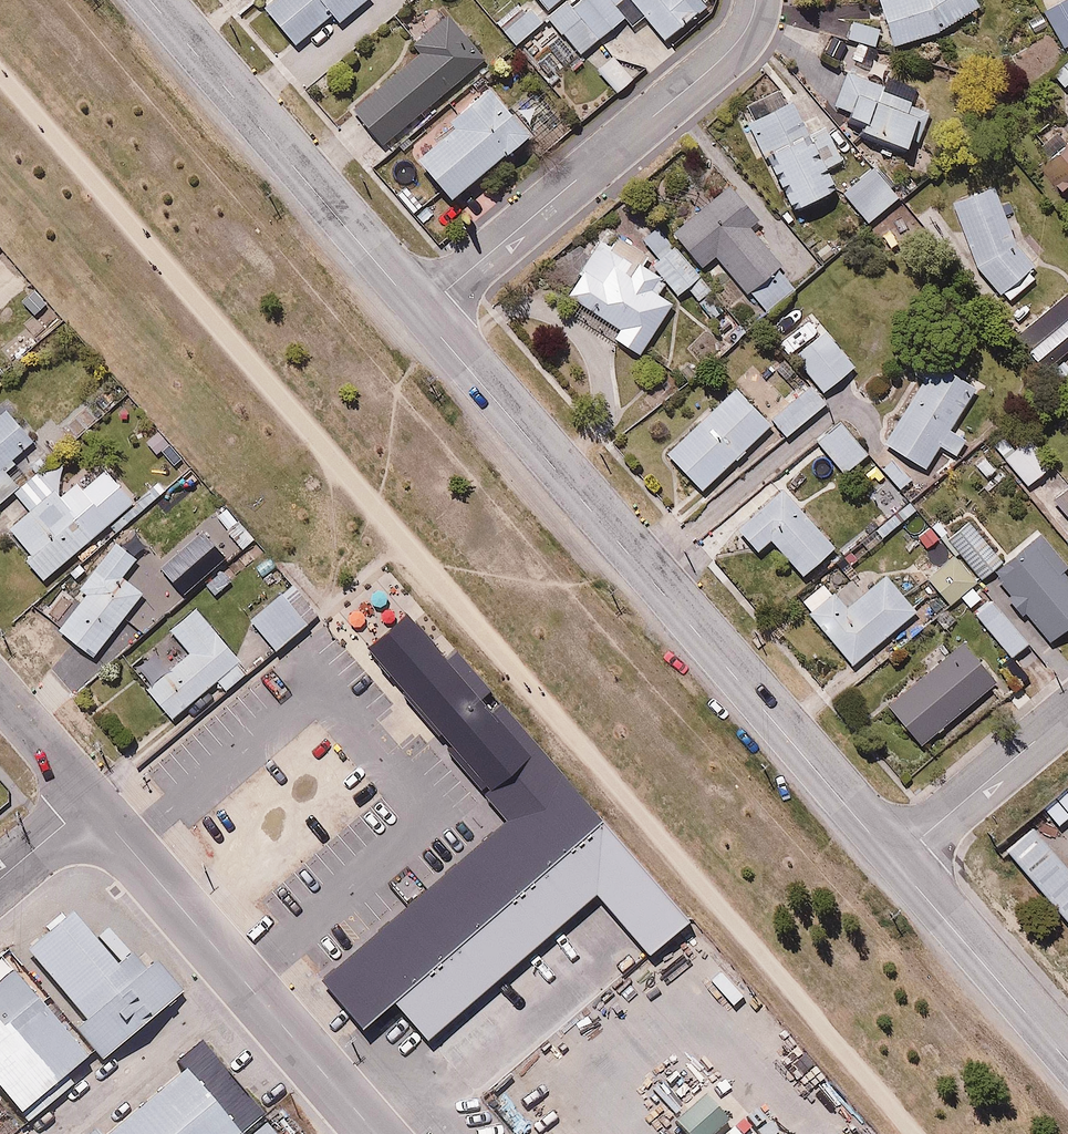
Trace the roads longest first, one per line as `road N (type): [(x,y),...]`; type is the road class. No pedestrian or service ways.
road 1 (tertiary): [(893,862),(421,315)]
road 2 (residential): [(421,315),(716,64),(744,34),(754,0)]
road 3 (residential): [(90,801),(375,1133)]
road 4 (tertiary): [(421,315),(151,0)]
road 5 (tertiary): [(1067,1062),(893,862)]
road 6 (residential): [(1067,713),(893,862)]
road 7 (residential): [(0,697),(90,801)]

